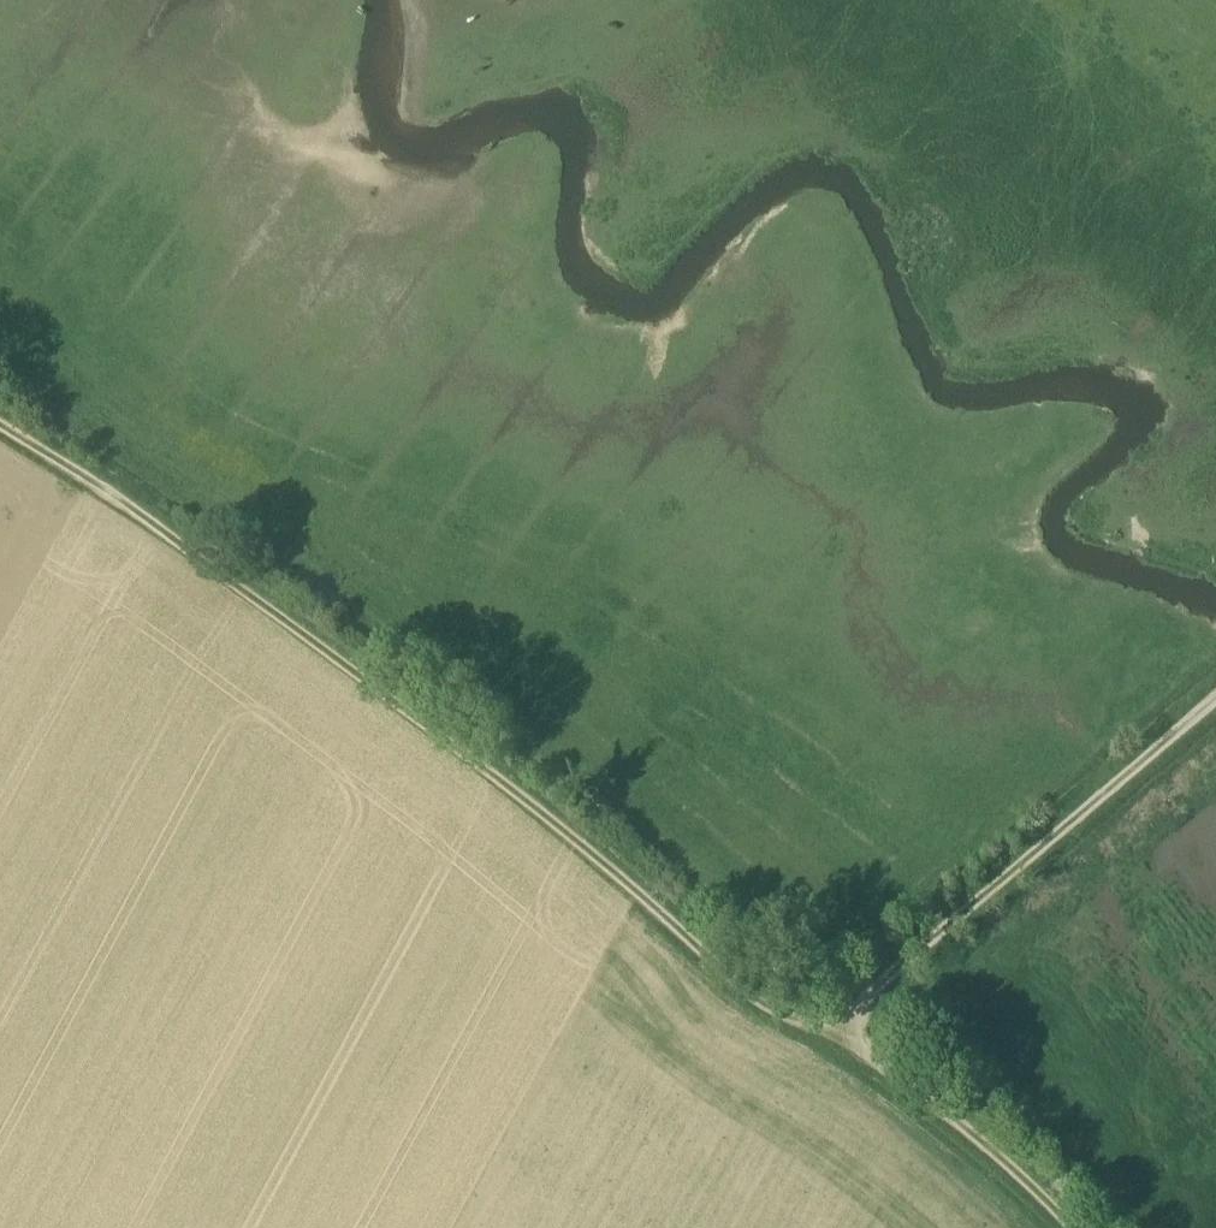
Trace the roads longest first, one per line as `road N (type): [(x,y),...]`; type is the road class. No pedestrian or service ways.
road 1 (track): [(835,1028),(767,1005),(558,824),(261,602),(0,425)]
road 2 (track): [(1215,697),(835,1028)]
road 3 (track): [(835,1028),(985,1143),(1074,1227)]

